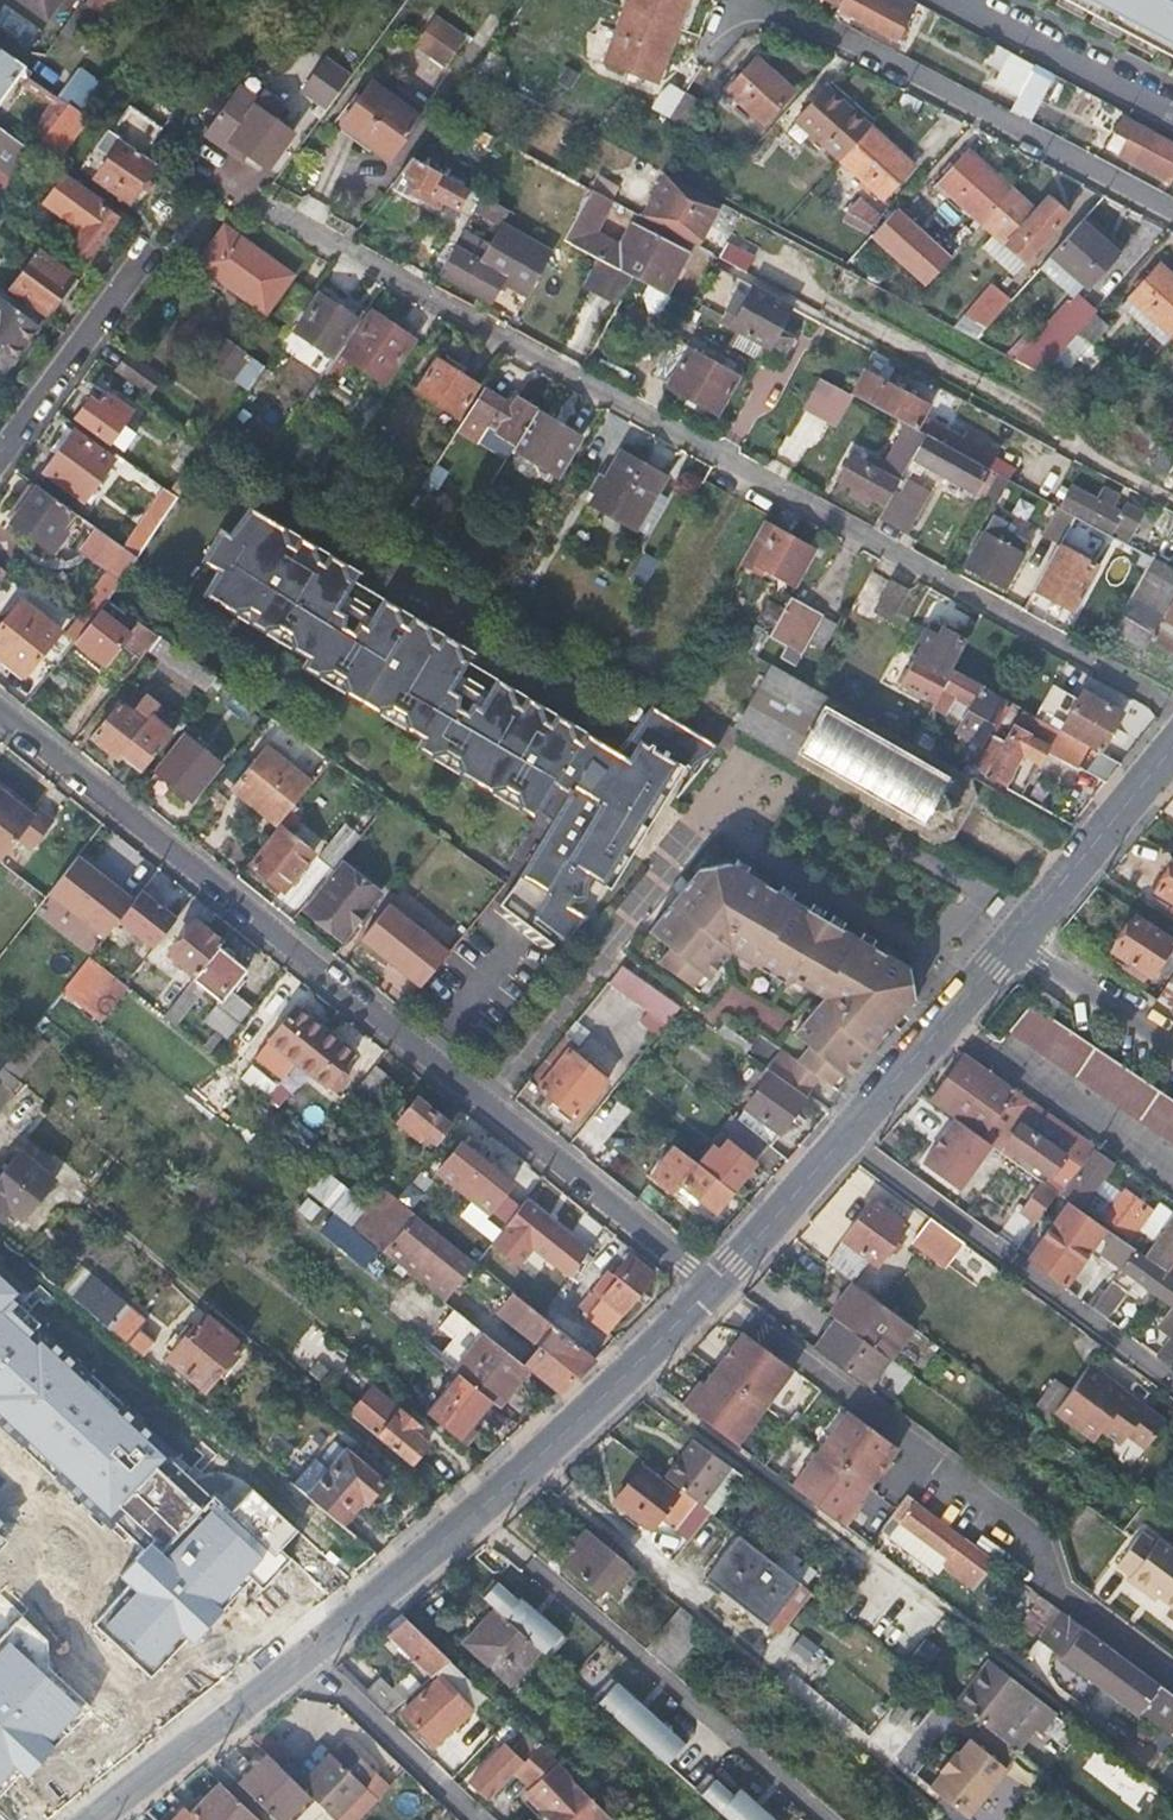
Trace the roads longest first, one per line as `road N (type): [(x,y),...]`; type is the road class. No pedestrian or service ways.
road 1 (residential): [(270,206),(1172,707)]
road 2 (residential): [(0,717),(713,1286)]
road 3 (residential): [(1172,1678),(1068,1596),(1030,1531),(713,1286)]
road 4 (secondary): [(713,1286),(569,1432),(308,1652)]
road 5 (residential): [(713,48),(733,11),(782,17),(855,46),(1172,215)]
road 6 (residential): [(726,260),(1172,500)]
road 7 (residential): [(846,1136),(1172,1378)]
road 8 (residential): [(941,1023),(1172,1183)]
road 9 (residential): [(0,502),(159,283)]
road 10 (secondary): [(308,1652),(97,1819)]
road 11 (secondary): [(1172,746),(1014,935)]
road 12 (residential): [(483,1819),(308,1652)]
road 13 (residential): [(1172,115),(964,0)]
road 14 (secondary): [(846,1136),(713,1286)]
road 15 (residential): [(1014,935),(1172,1044)]
road 16 (secondary): [(941,1023),(846,1136)]

